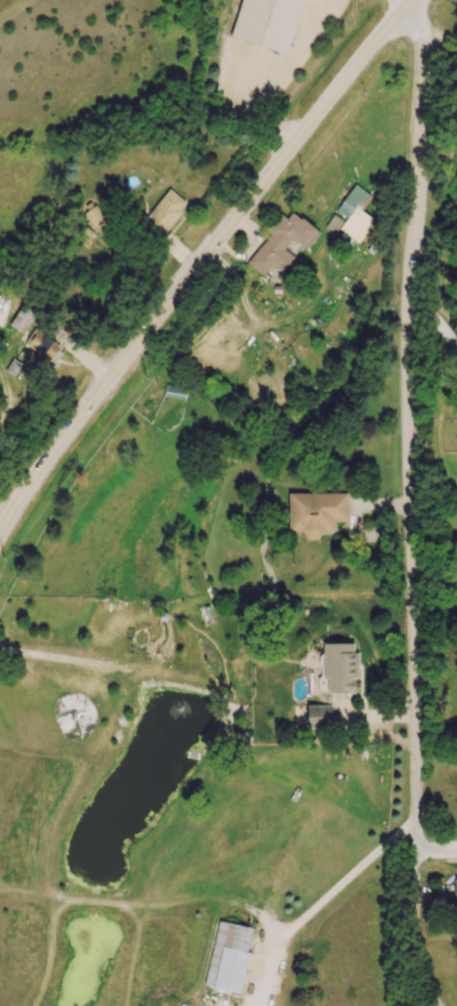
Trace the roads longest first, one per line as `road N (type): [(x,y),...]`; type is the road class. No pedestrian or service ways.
road 1 (residential): [(440,1005),(415,932),(408,301),(424,61),(415,0)]
road 2 (secondary): [(0,534),(69,430),(412,0)]

